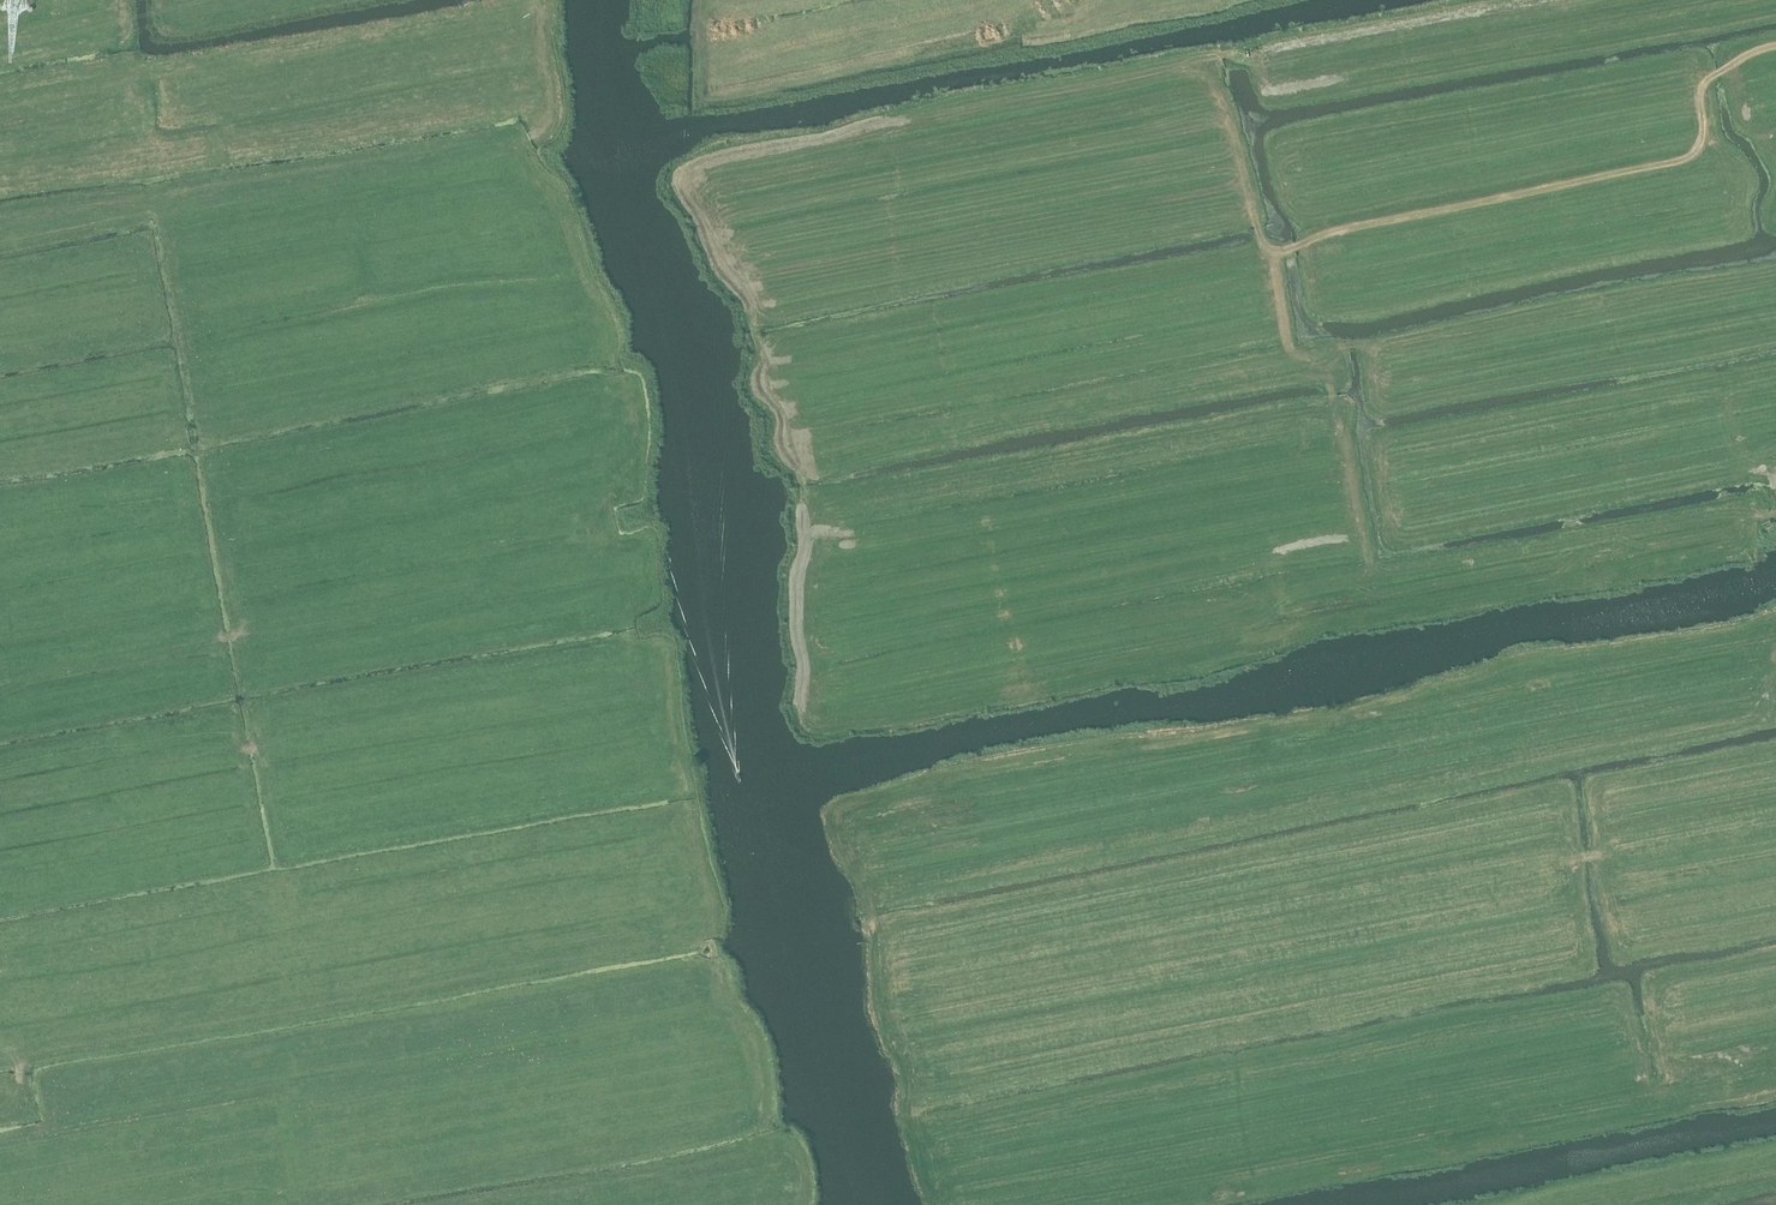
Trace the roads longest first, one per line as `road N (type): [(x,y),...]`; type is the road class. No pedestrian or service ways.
road 1 (track): [(0,1108),(20,1069),(37,1054),(665,941),(696,919),(701,904),(673,802),(677,766),(667,655),(659,644),(635,646),(625,636),(626,615),(646,575),(601,529),(604,507),(634,458),(635,407),(611,370),(608,312),(561,205),(520,152),(552,111),(536,0)]
road 2 (track): [(0,187),(553,102)]
road 3 (track): [(539,8),(0,108)]
road 4 (track): [(691,926),(708,940),(754,1042),(770,1130),(798,1168),(802,1204)]

